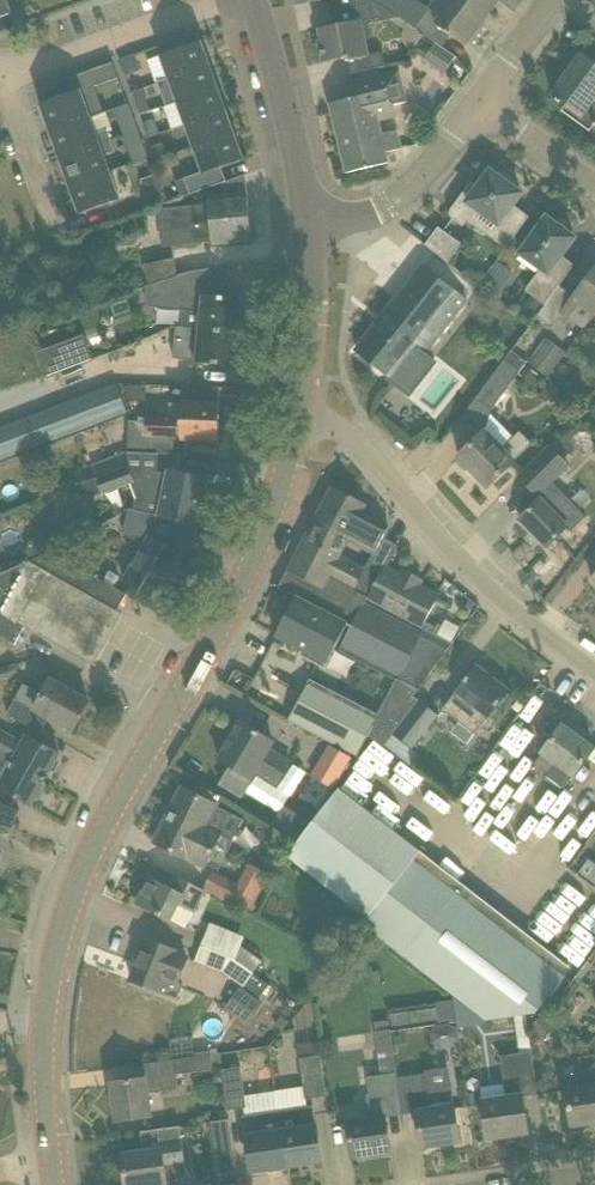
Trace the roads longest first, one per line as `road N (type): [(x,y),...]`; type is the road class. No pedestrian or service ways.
road 1 (secondary): [(52,1157),(48,1009),(81,879),(243,588),(300,413)]
road 2 (residential): [(594,667),(512,605),(369,452),(330,422),(300,413)]
road 3 (residential): [(229,0),(48,62),(2,65)]
road 4 (secondary): [(312,225),(251,0)]
road 5 (residential): [(2,65),(55,229),(0,247)]
road 6 (residential): [(312,225),(342,224),(384,207),(481,100)]
road 7 (secondary): [(300,413),(314,303),(312,225)]
road 8 (residential): [(594,183),(481,100)]
road 9 (residential): [(481,100),(554,0)]

